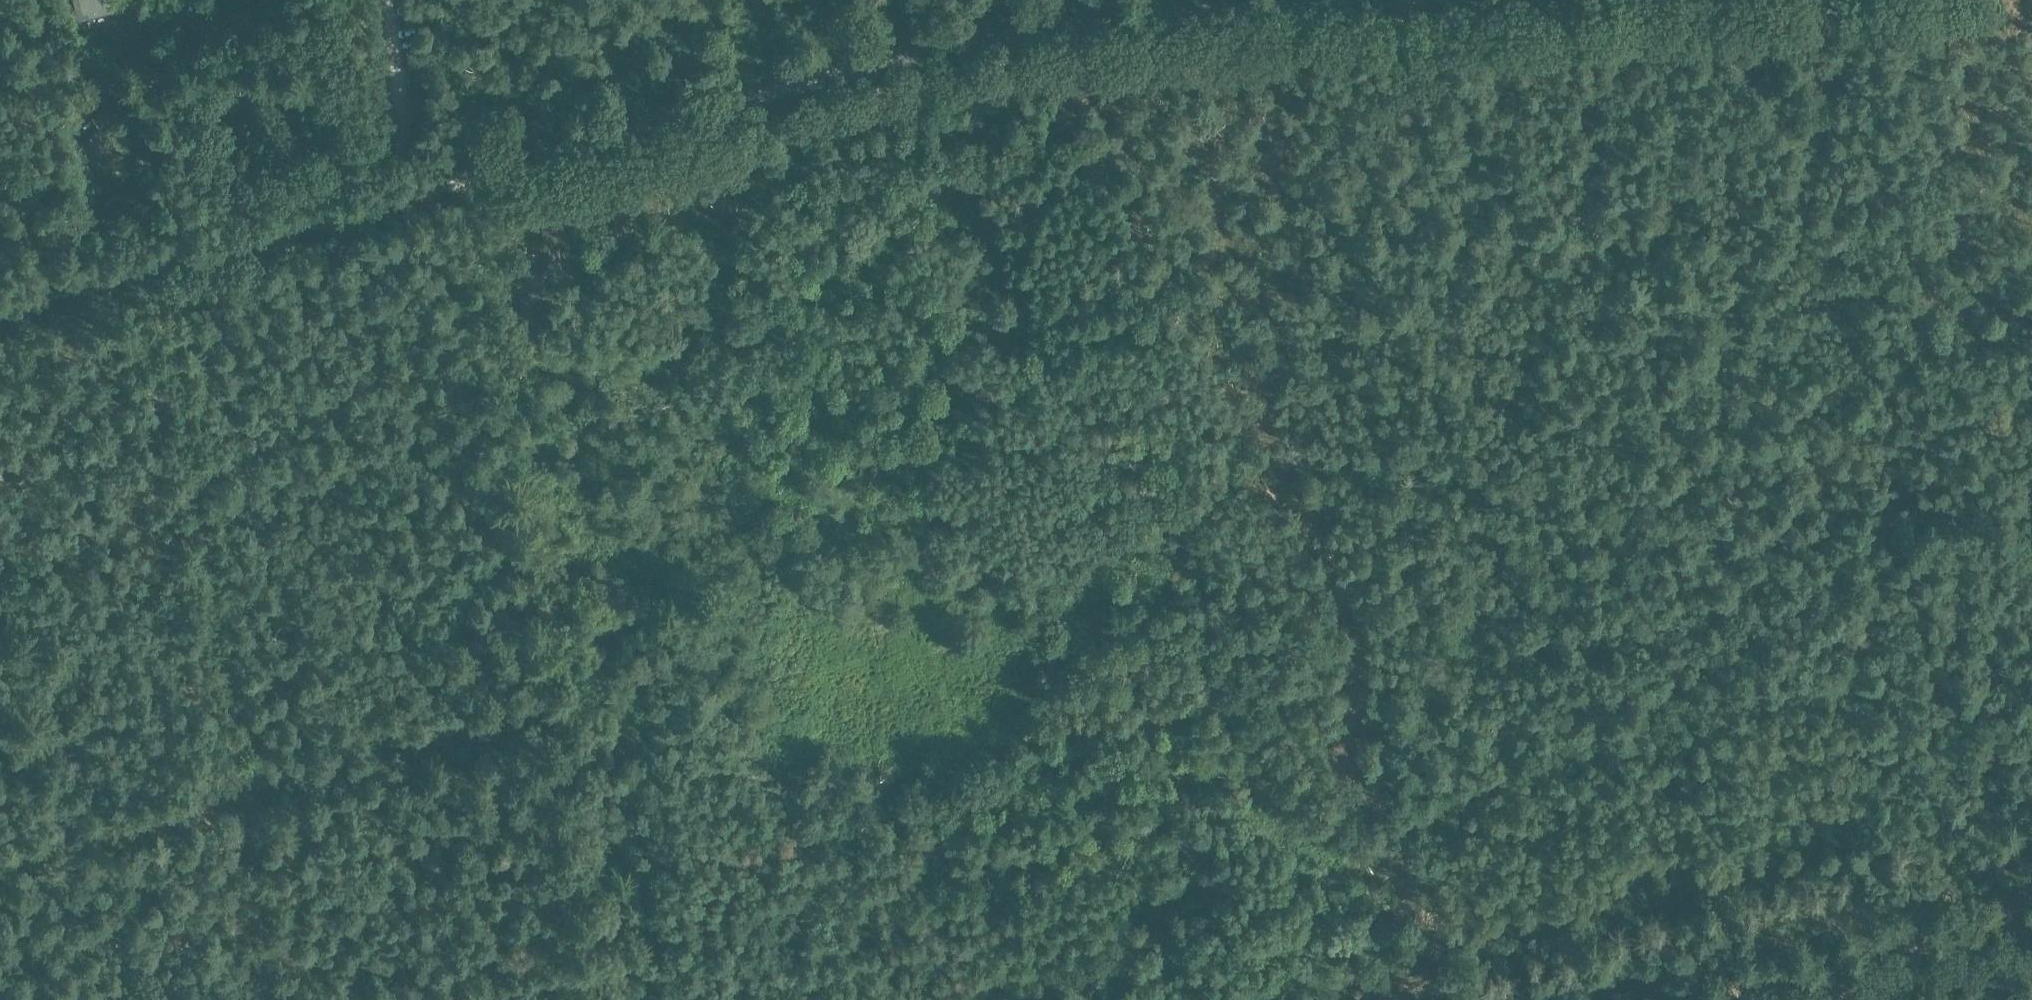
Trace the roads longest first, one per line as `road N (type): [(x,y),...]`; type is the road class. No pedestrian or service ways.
road 1 (unclassified): [(0,303),(934,46),(1059,27),(1411,0)]
road 2 (track): [(1521,999),(1818,921),(1932,951),(2031,997)]

